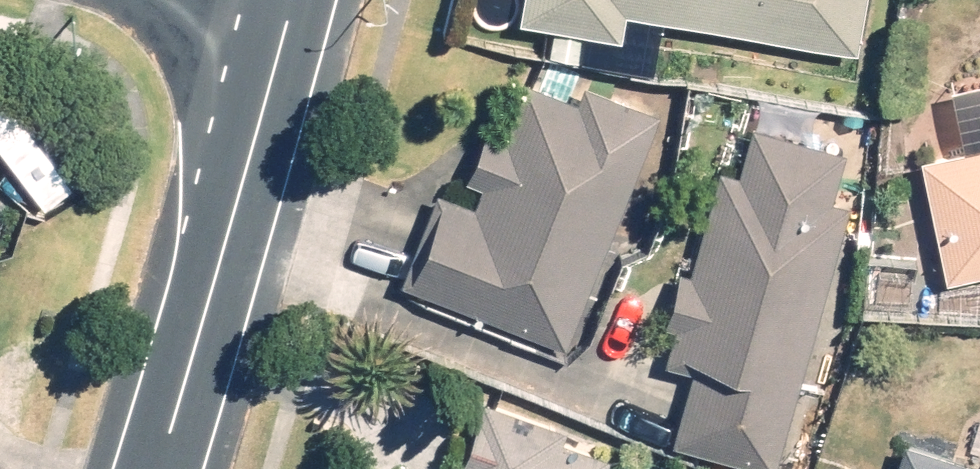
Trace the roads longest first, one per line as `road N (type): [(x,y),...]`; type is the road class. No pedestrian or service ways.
road 1 (tertiary): [(294,27),(163,468)]

